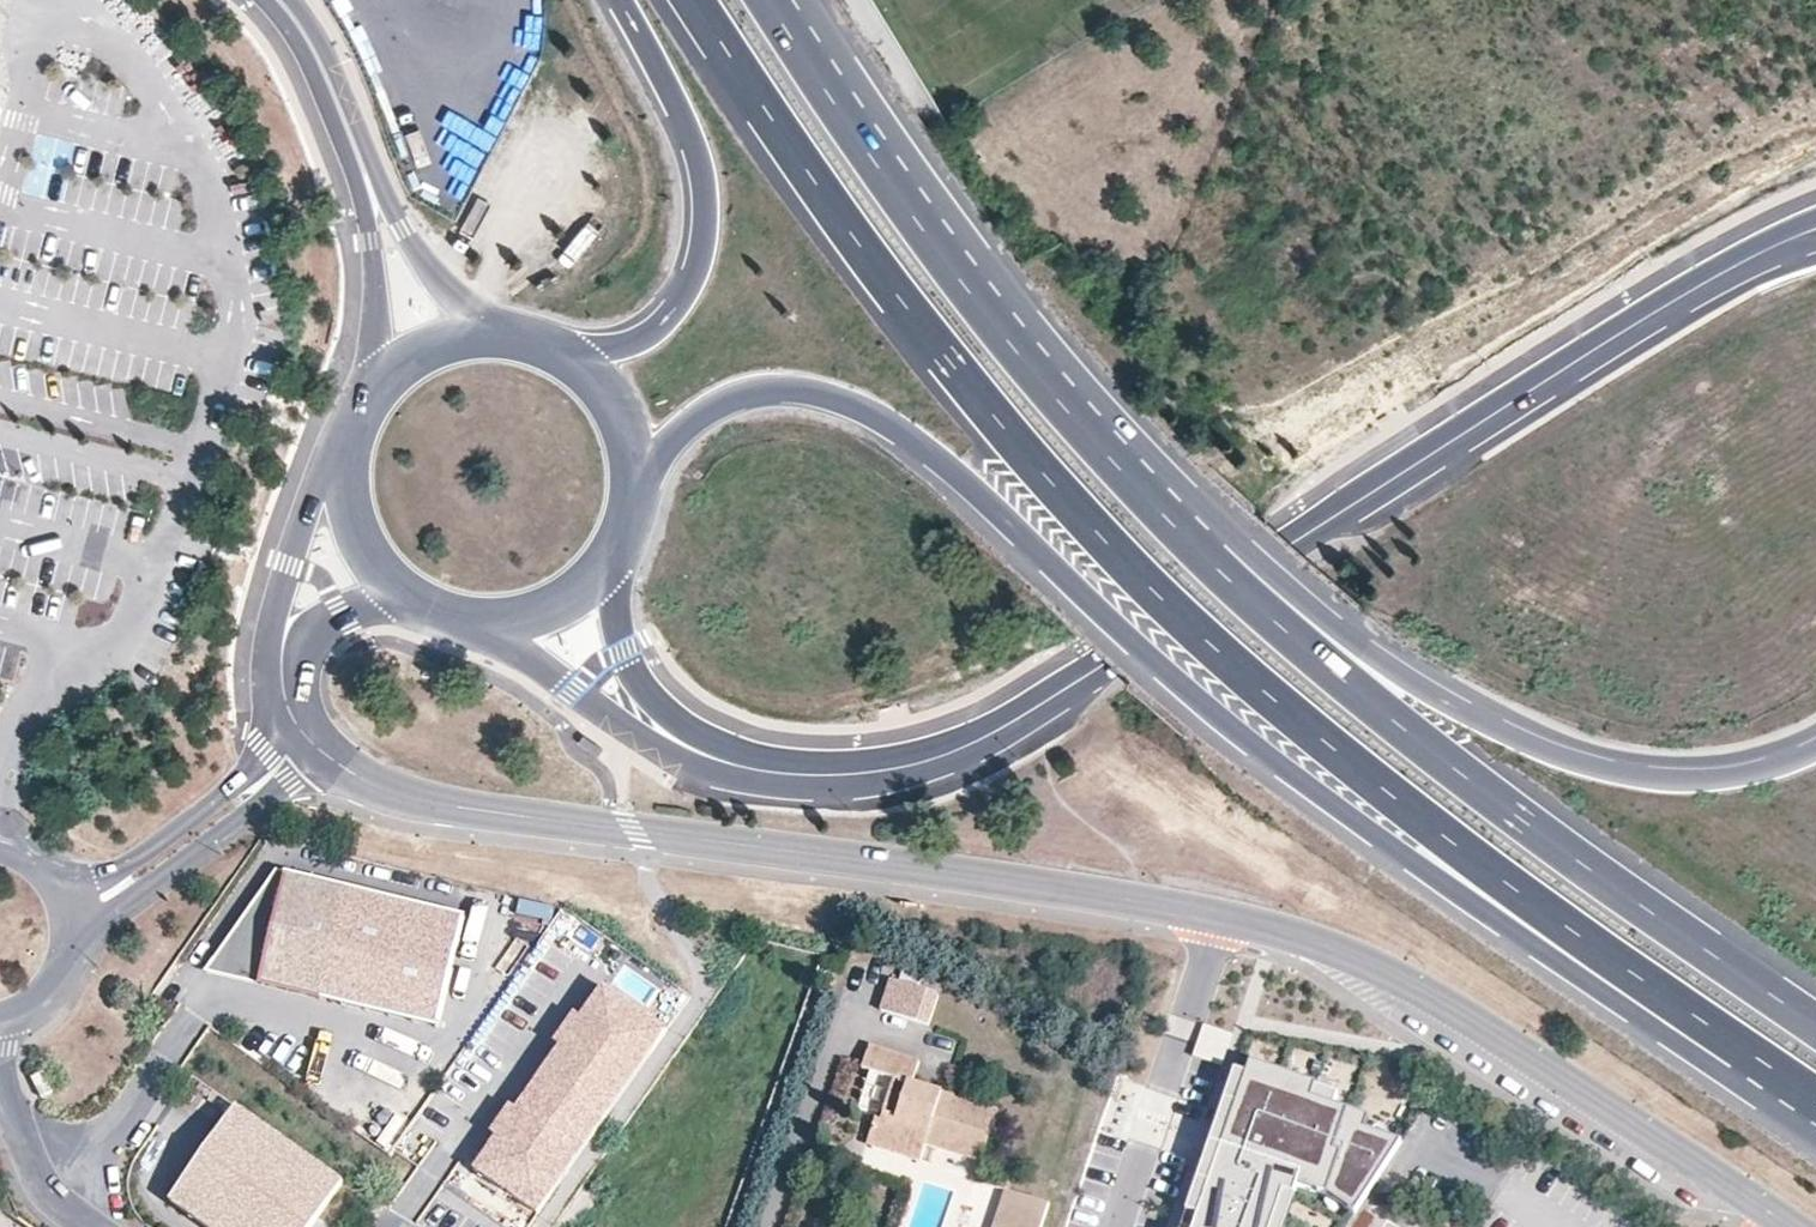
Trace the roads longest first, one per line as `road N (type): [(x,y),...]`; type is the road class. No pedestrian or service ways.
road 1 (trunk): [(691,0),(876,279),(1008,452),(1096,539),(1248,683),(1419,819),(1815,1096)]
road 2 (trunk): [(1815,1025),(1452,772),(1140,503),(938,254),(764,0)]
road 3 (trunk): [(627,495),(677,429),(735,395),(787,385),(841,397),(902,428),(1215,713),(1383,842),(1577,982),(1815,1117)]
road 4 (trunk): [(1815,746),(1703,777),(1625,775),(1550,753),(1390,660),(1096,389),(970,231),(809,0)]
road 5 (tertiary): [(1749,256),(981,737),(861,776),(797,776)]
road 6 (residential): [(1226,916),(427,801),(371,782),(329,756)]
road 7 (residential): [(1792,1226),(1408,980),(1295,933),(1226,916)]
road 8 (trunk): [(628,0),(697,142),(705,247),(690,290),(661,324),(615,348),(553,352)]
road 9 (tertiary): [(267,0),(315,75),(361,200),(377,326),(374,400)]
road 10 (tertiary): [(502,337),(432,277),(394,225),(317,36),(287,0)]
road 11 (tertiary): [(444,606),(684,760),(725,772),(797,776)]
road 12 (tertiary): [(797,776),(685,728),(647,694),(623,646),(610,544)]
road 13 (residential): [(62,948),(329,756)]
road 14 (residential): [(1226,916),(1117,1226)]
road 15 (residential): [(294,699),(258,758),(222,795),(59,901)]
road 16 (residential): [(353,451),(288,558),(278,605),(282,647)]
road 17 (tertiary): [(444,606),(482,613),(553,598),(610,544)]
road 18 (tertiary): [(627,495),(627,452),(613,412),(588,377),(553,352)]
road 19 (residential): [(93,1226),(56,1200),(32,1169),(0,1093)]
road 20 (tertiary): [(353,451),(352,492),(363,531),(385,565),(416,592)]
road 21 (tertiary): [(502,337),(429,351),(374,400)]
road 22 (residential): [(282,647),(348,605),(416,592)]

